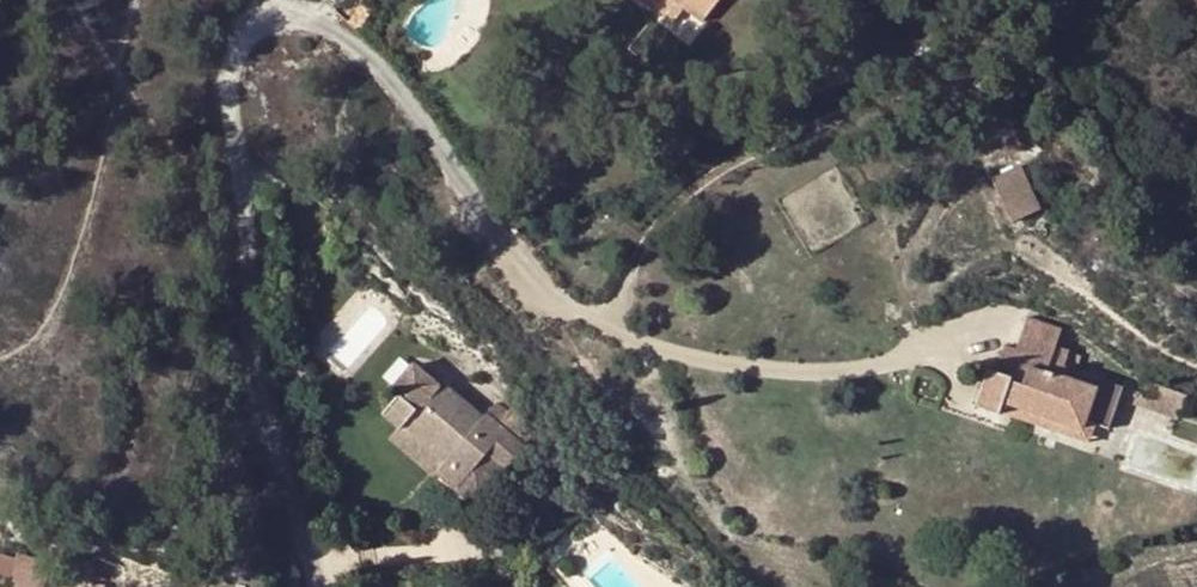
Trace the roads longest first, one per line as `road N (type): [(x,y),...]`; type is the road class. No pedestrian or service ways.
road 1 (residential): [(304,586),(254,427),(236,282),(239,172),(224,97),(229,54),(252,19),(291,16),(336,41),(535,277),(613,336)]
road 2 (residential): [(613,336),(624,276),(657,215),(716,167),(846,114)]
road 3 (residential): [(613,336),(704,369),(857,373),(949,356)]

